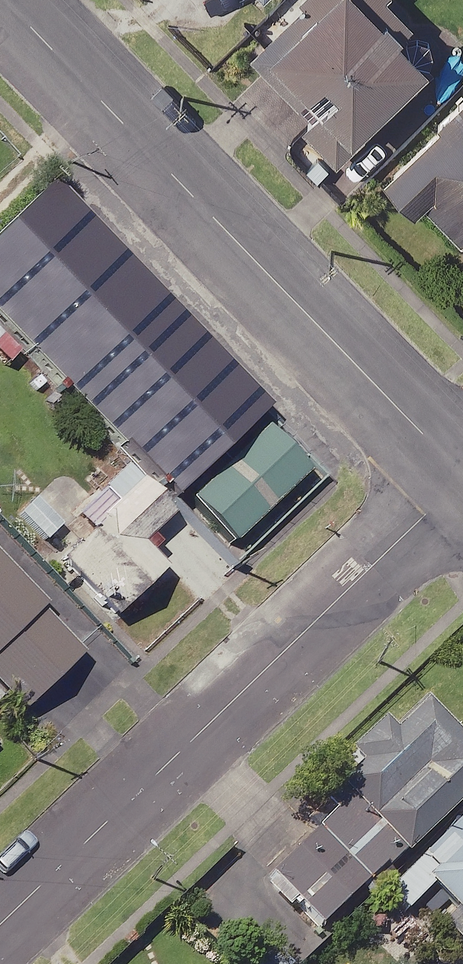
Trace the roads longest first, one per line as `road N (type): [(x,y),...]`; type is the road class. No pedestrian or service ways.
road 1 (residential): [(7,0),(462,476)]
road 2 (residential): [(462,478),(0,922)]

